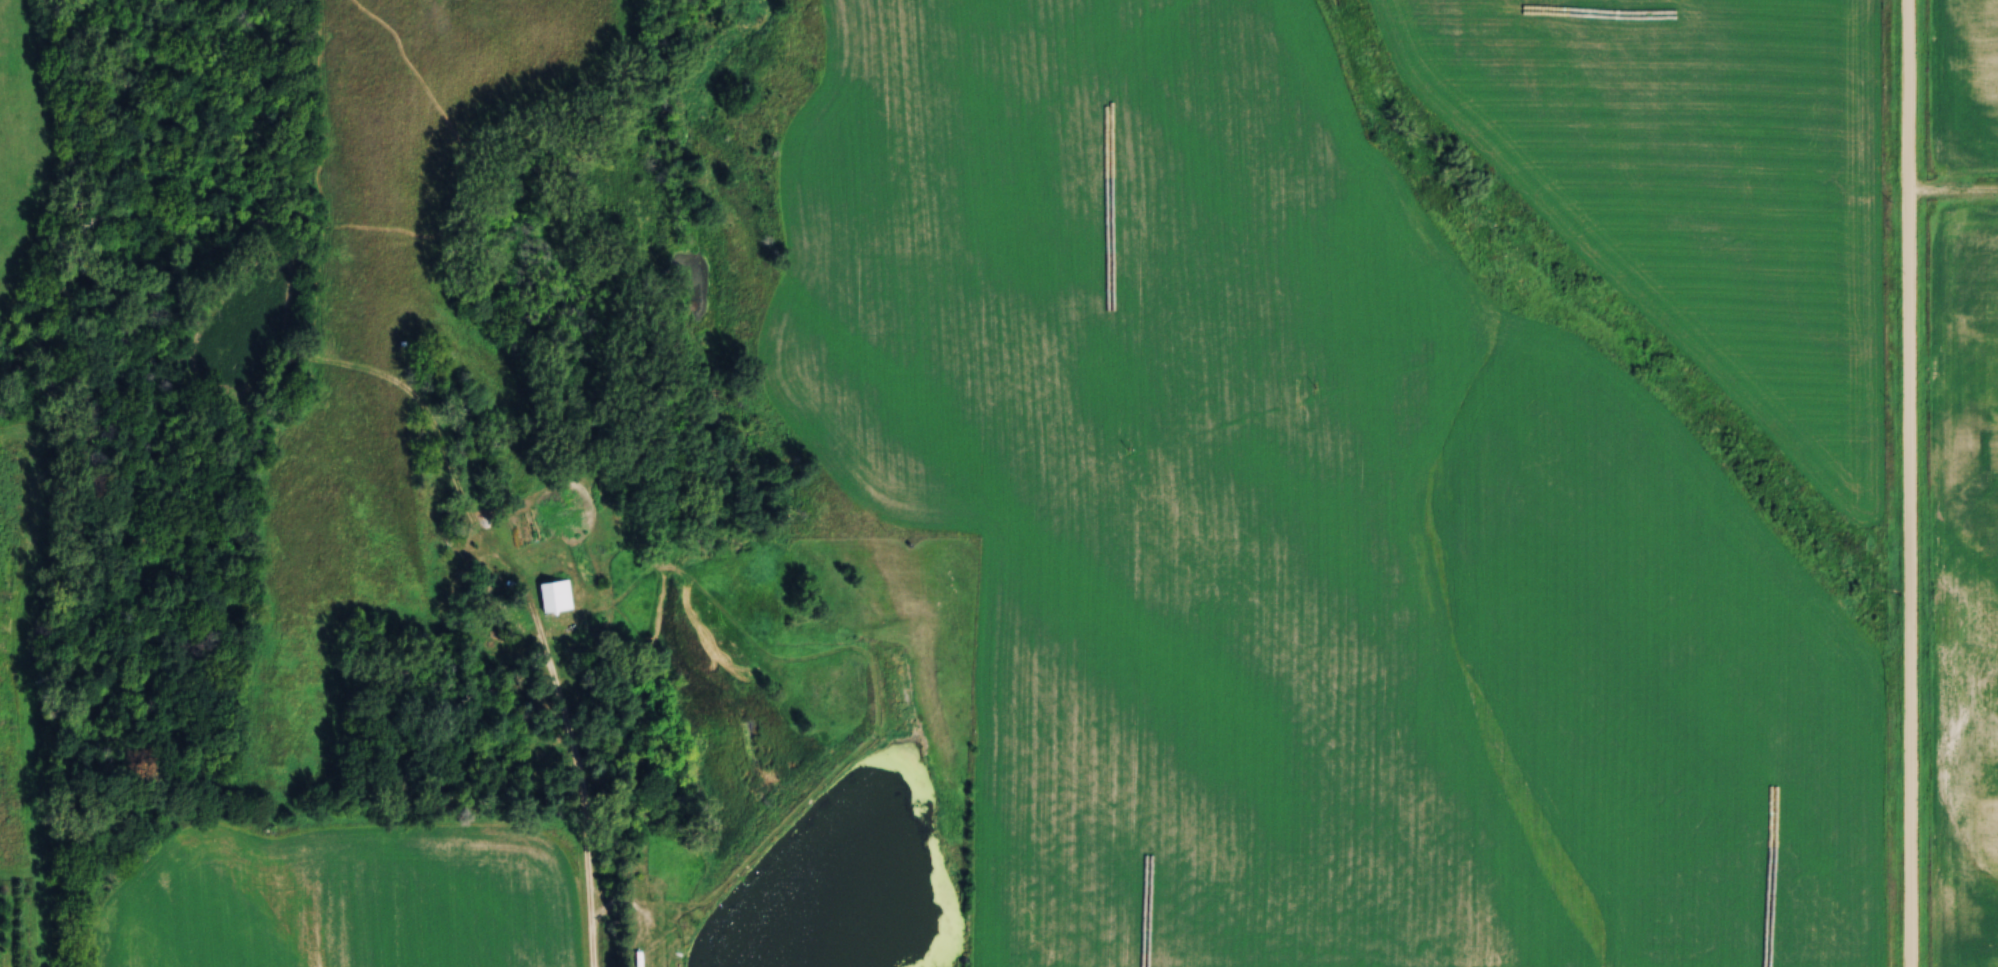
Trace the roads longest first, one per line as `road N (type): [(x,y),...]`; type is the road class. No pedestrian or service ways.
road 1 (residential): [(1909,0),(1912,966)]

